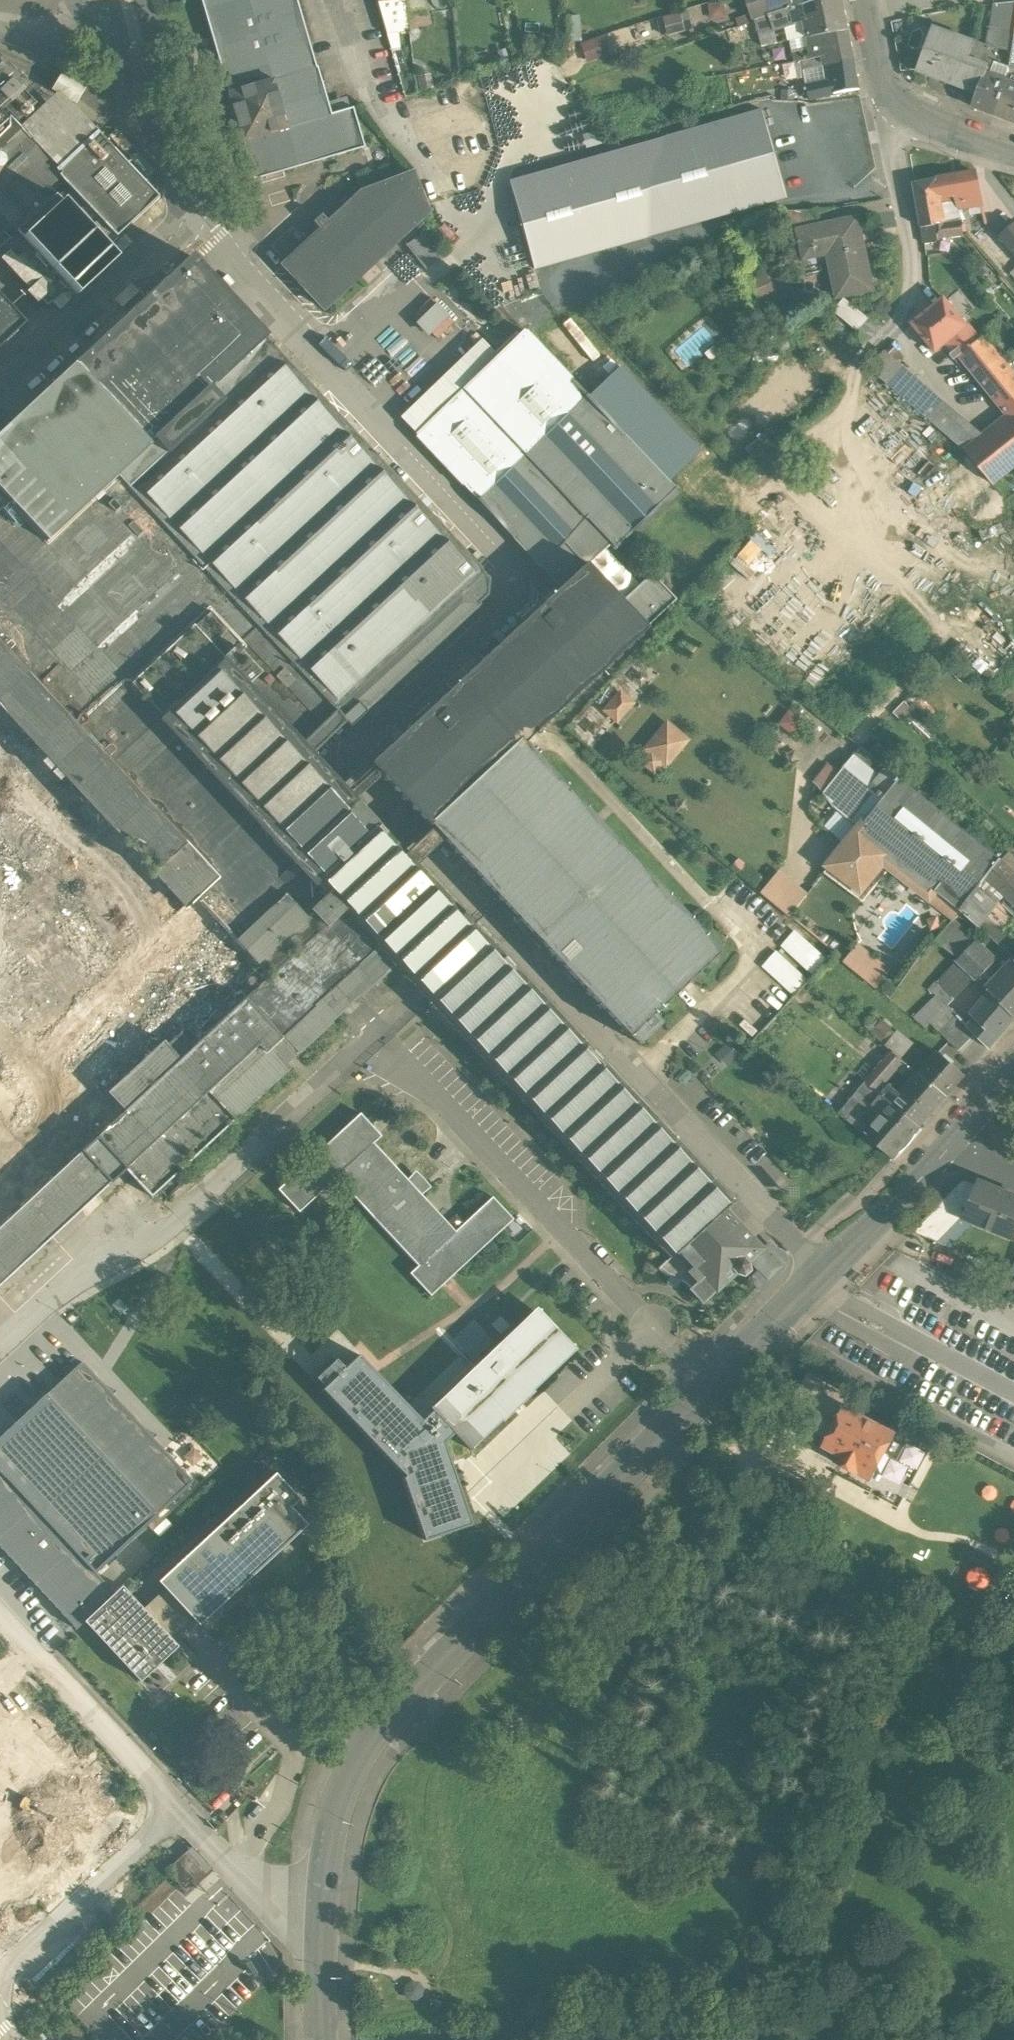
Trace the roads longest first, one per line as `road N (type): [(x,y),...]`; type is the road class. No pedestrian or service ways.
road 1 (tertiary): [(952,1145),(391,1726),(340,1793),(318,1907),(324,2039)]
road 2 (residential): [(903,106),(896,130),(911,265),(900,321),(876,348)]
road 3 (tertiary): [(903,106),(924,124),(1013,156)]

